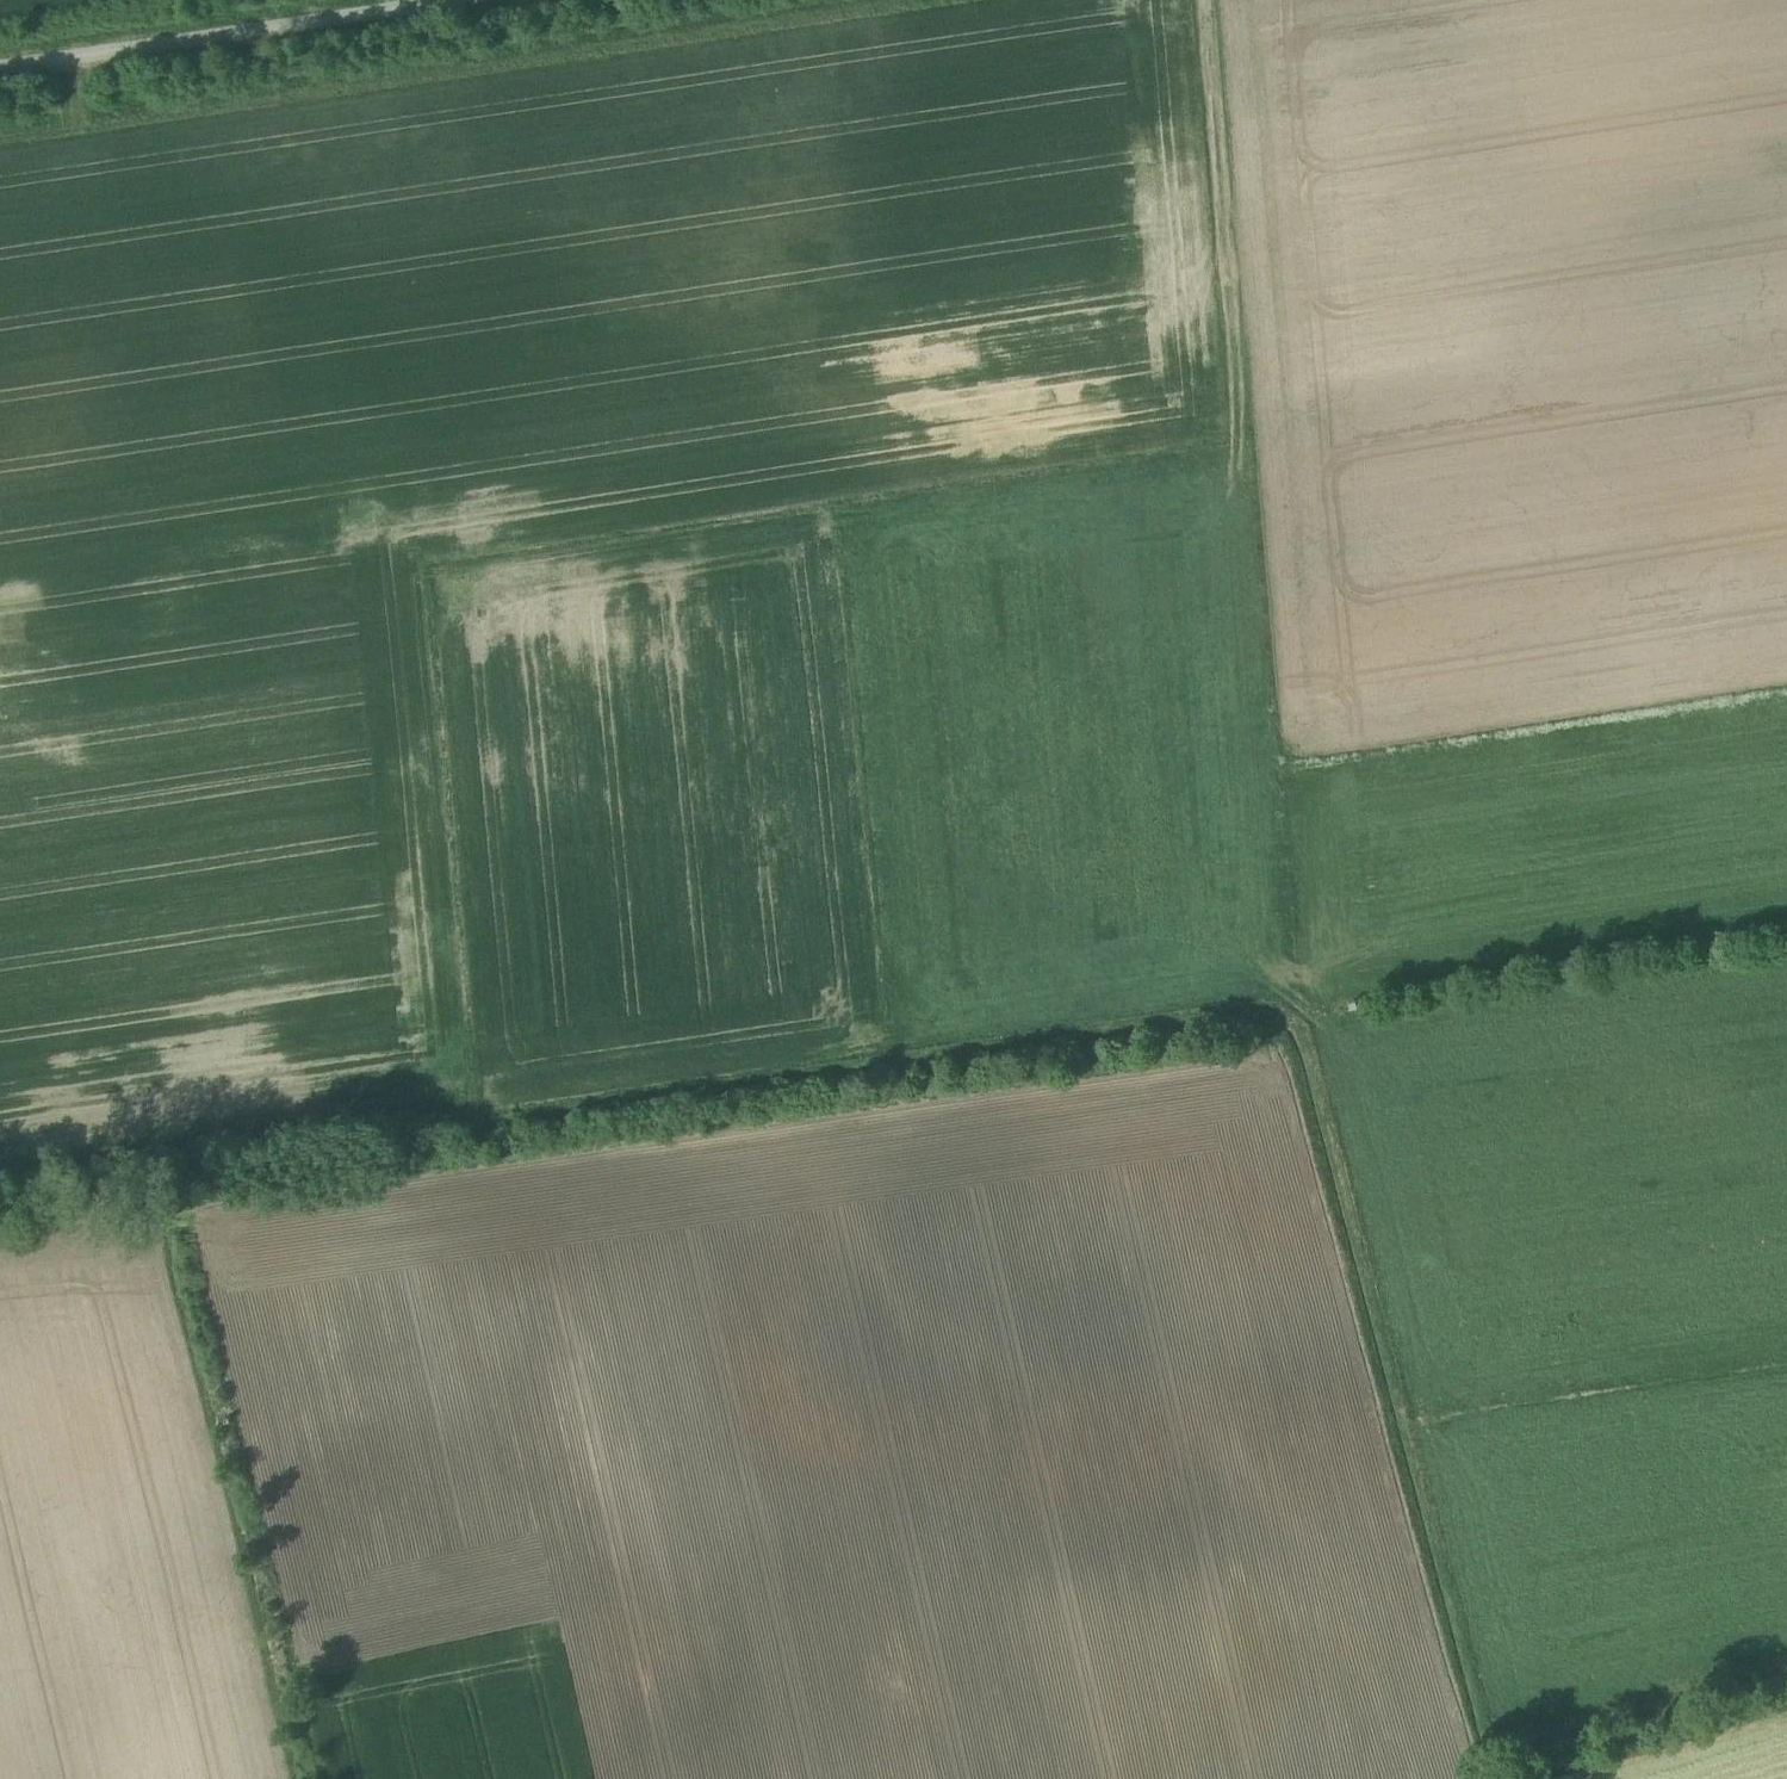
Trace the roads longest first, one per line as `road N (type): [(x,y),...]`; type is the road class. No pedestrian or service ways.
road 1 (unclassified): [(469,0),(0,69)]
road 2 (track): [(1204,0),(1244,450)]

